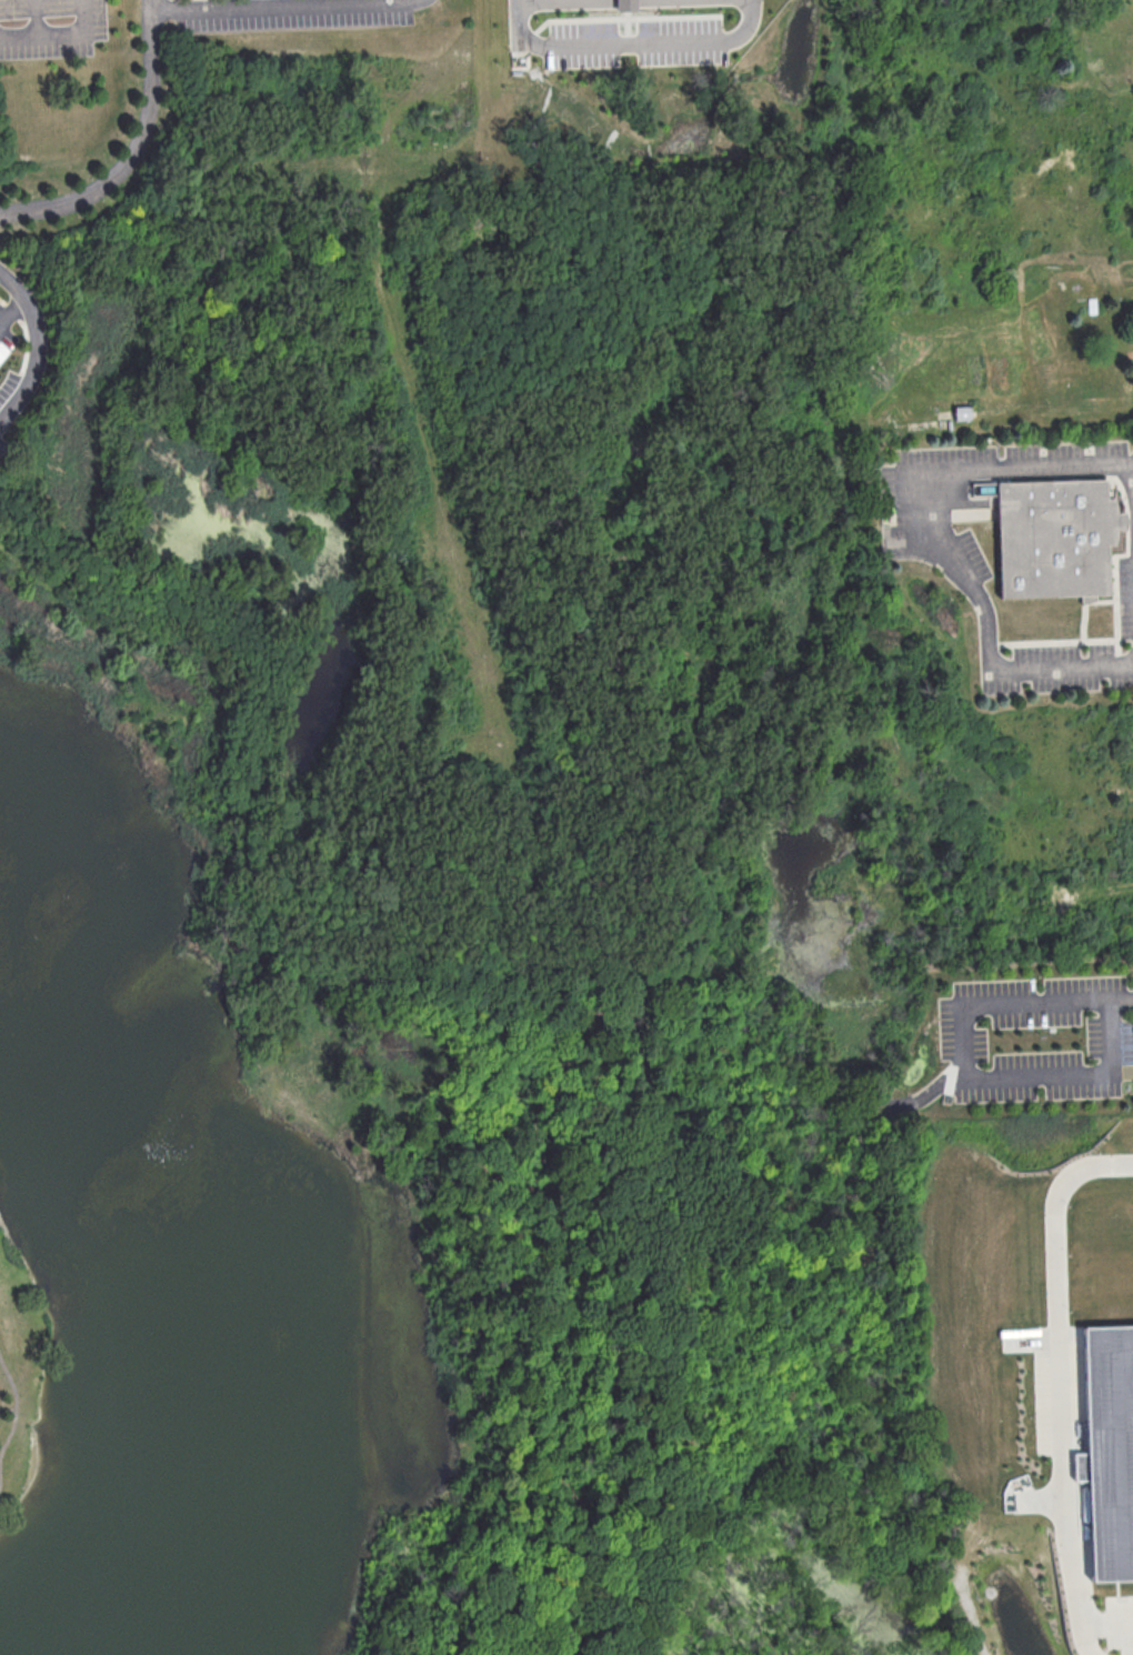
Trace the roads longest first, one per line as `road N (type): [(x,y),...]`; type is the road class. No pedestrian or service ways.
road 1 (residential): [(0,419),(27,384),(37,329),(0,271)]

